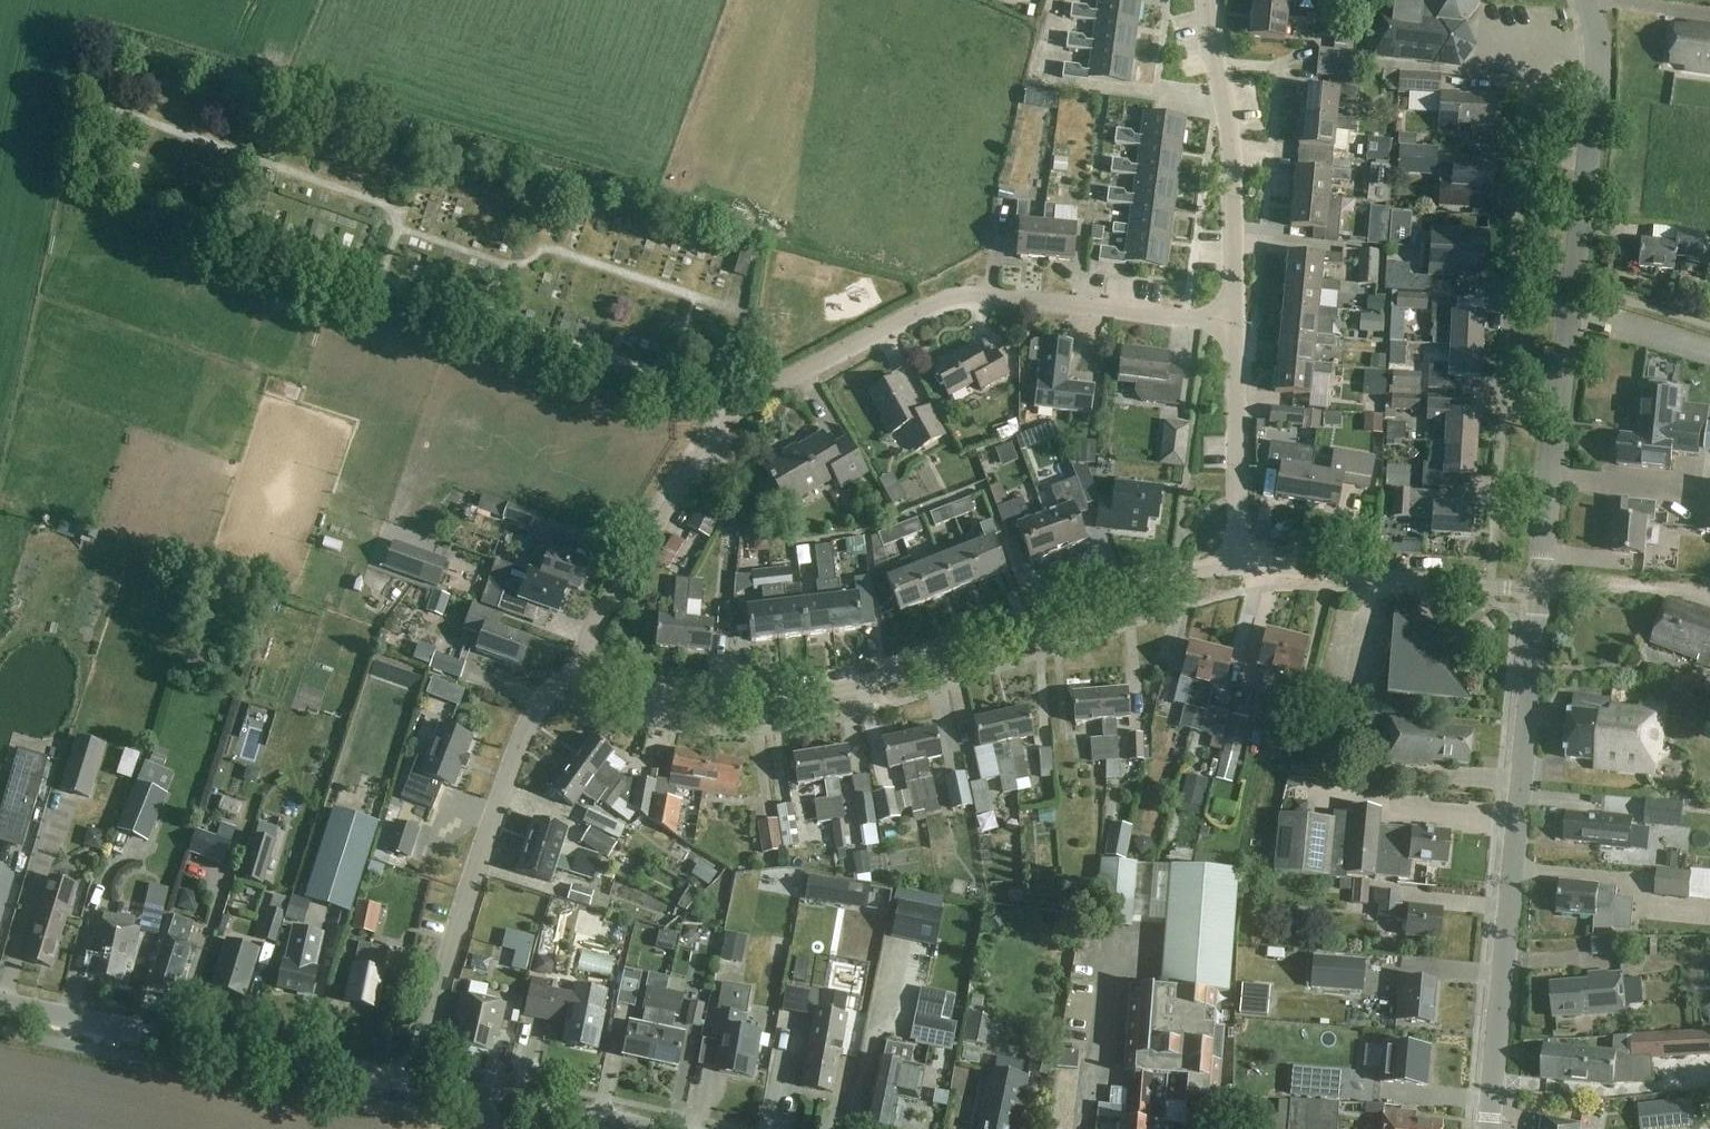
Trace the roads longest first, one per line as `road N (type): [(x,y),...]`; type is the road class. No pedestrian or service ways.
road 1 (residential): [(586,667),(597,618),(714,437),(750,398),(932,304),(961,297),(1227,324)]
road 2 (residential): [(1238,563),(1121,585),(879,678),(789,699),(681,694),(586,667)]
road 3 (tertiary): [(1537,590),(1600,68),(1586,0)]
road 4 (tertiary): [(1487,1128),(1537,590)]
road 5 (residential): [(413,1083),(516,751),(544,697),(586,667)]
road 6 (tertiary): [(413,1083),(0,1004)]
road 7 (residential): [(1227,324),(1232,117),(1206,0)]
road 8 (residential): [(1537,590),(1238,563)]
road 9 (residential): [(1238,563),(1227,324)]
road 10 (tertiary): [(638,1128),(413,1083)]

